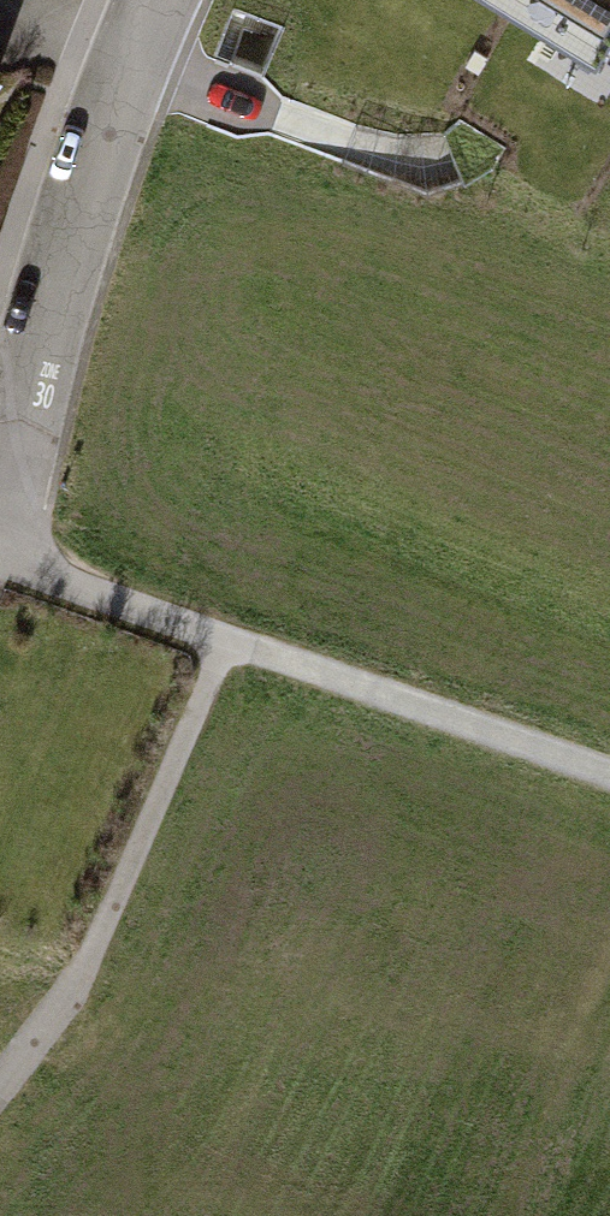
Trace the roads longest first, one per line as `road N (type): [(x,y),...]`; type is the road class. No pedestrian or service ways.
road 1 (residential): [(154,0),(63,238),(0,521)]
road 2 (track): [(0,1087),(73,990),(225,645)]
road 3 (track): [(225,645),(609,778)]
road 4 (track): [(0,552),(225,645)]

